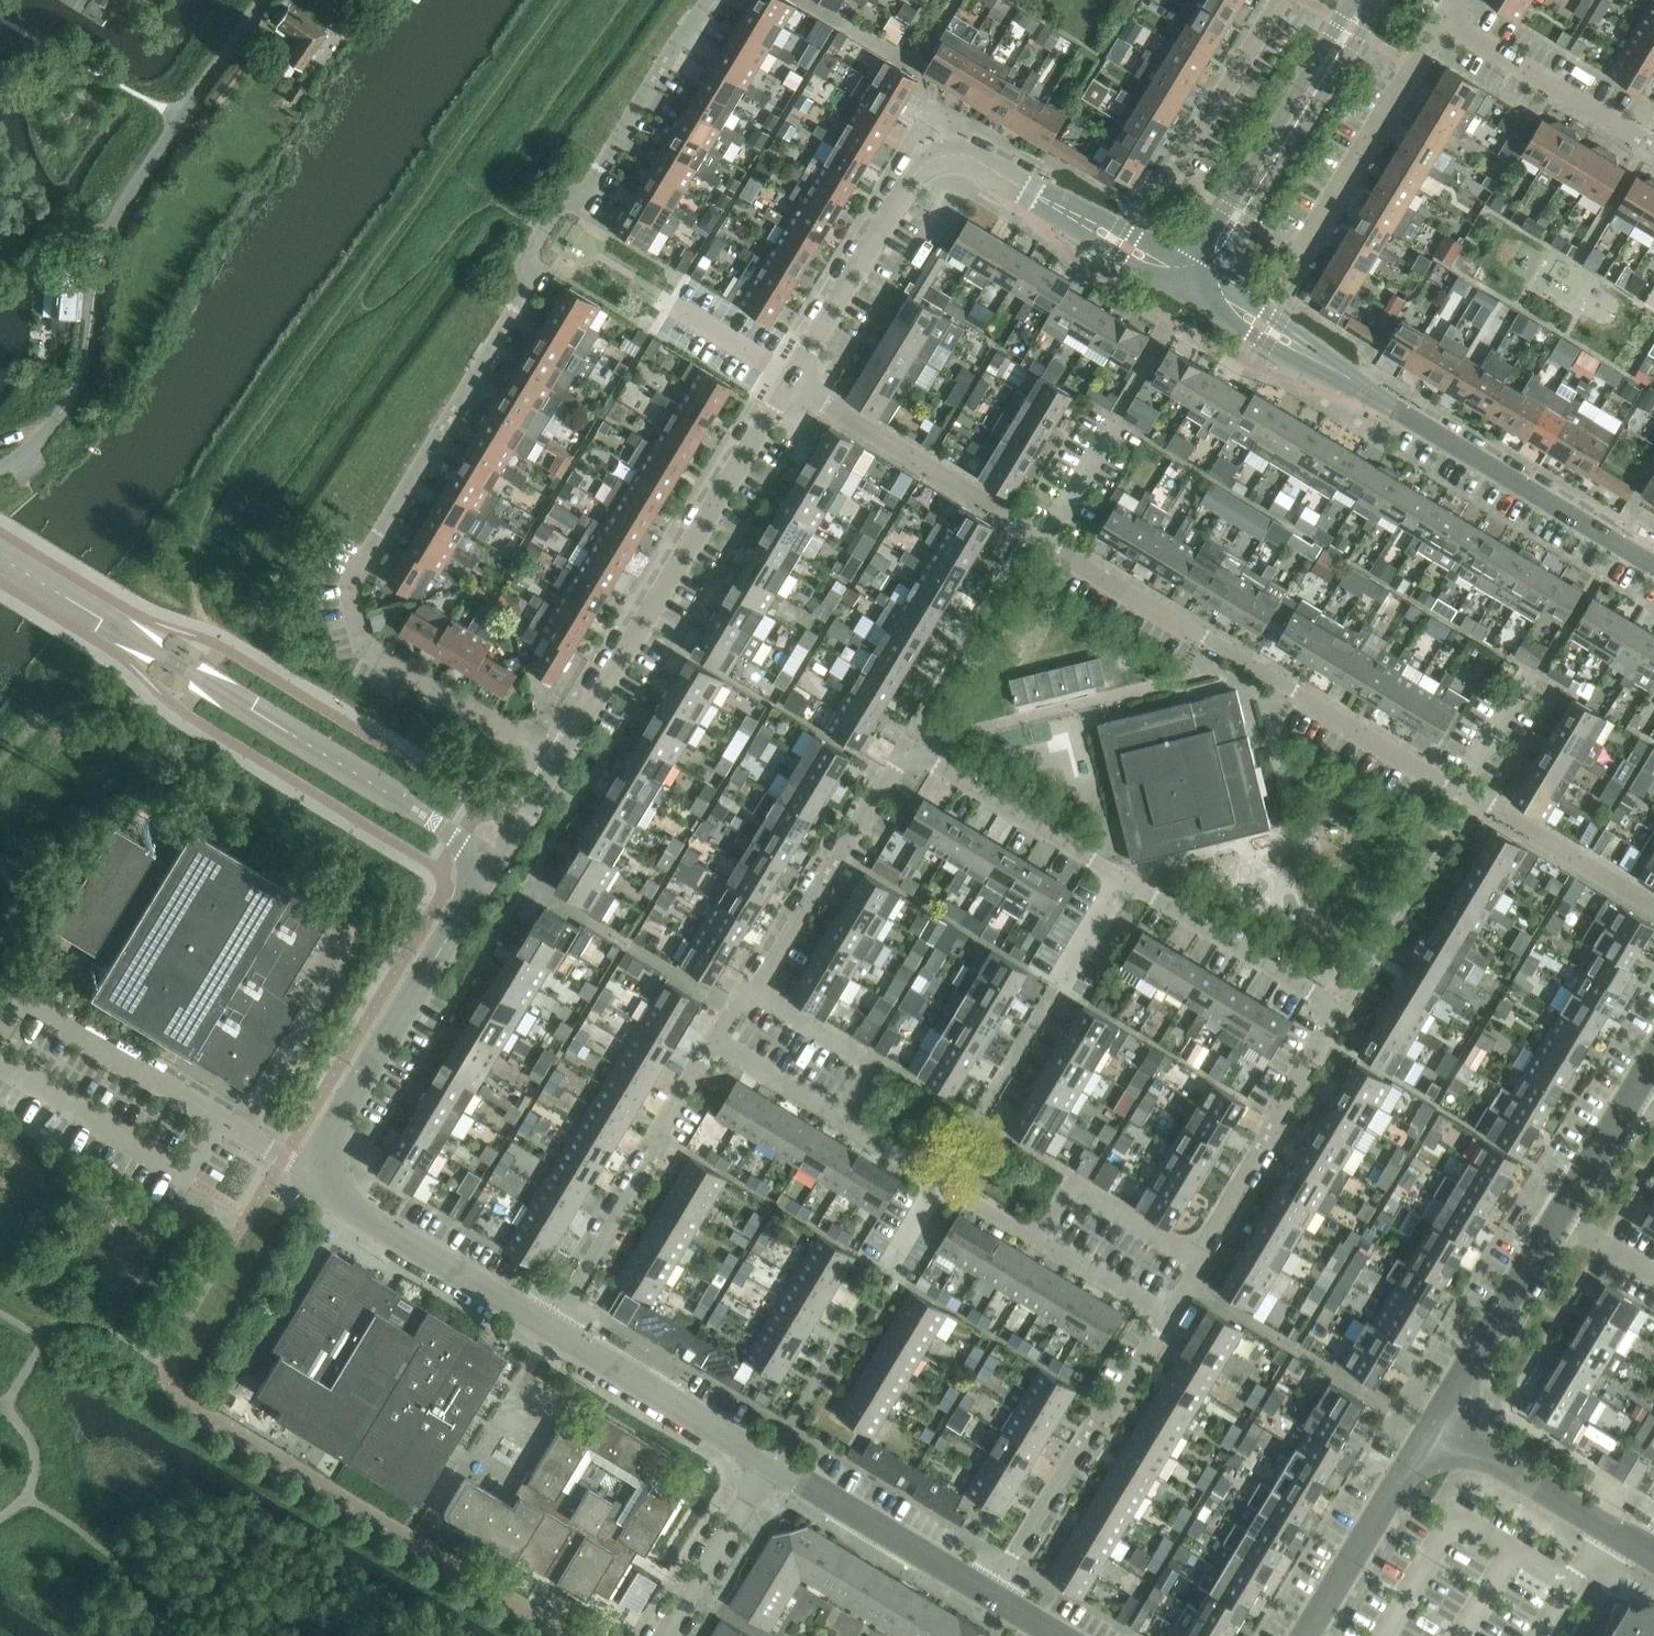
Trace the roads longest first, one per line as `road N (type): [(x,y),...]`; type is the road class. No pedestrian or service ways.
road 1 (residential): [(561,759),(373,636),(358,574),(514,310),(528,280),(523,248),(549,207),(577,202),(712,0)]
road 2 (residential): [(553,1328),(309,1183),(460,914),(561,759)]
road 3 (track): [(224,648),(201,608),(202,514),(567,0)]
road 4 (residential): [(789,381),(915,174),(942,154),(978,161),(1194,289)]
road 5 (unclassified): [(0,470),(33,448),(69,406),(88,365),(96,263),(108,228),(260,0)]
road 6 (tertiary): [(1194,289),(1653,566)]
road 7 (residential): [(1195,1255),(1335,1003),(1121,882)]
road 8 (residential): [(1044,538),(1461,791)]
road 9 (residential): [(561,759),(789,381)]
road 10 (tertiary): [(1431,1422),(1653,1055)]
road 11 (tertiary): [(1194,289),(1366,0)]
road 12 (residential): [(990,1594),(1170,1313)]
road 13 (residential): [(553,1328),(714,1043)]
road 14 (residential): [(1044,538),(789,381)]
road 15 (residential): [(756,987),(908,753)]
road 16 (residential): [(1302,253),(1445,26)]
road 17 (residential): [(990,1594),(766,1459)]
road 18 (tertiary): [(1653,1557),(1431,1422)]
road 19 (residential): [(766,1459),(553,1328)]
road 20 (residential): [(1121,882),(908,753)]
road 21 (residential): [(1431,1422),(1303,1635)]
road 22 (residential): [(1650,146),(1445,26)]
road 23 (residential): [(1653,908),(1461,791)]
road 24 (residential): [(1171,177),(1283,0)]
road 25 (residential): [(846,1122),(871,1074),(868,1052),(756,987)]
road 26 (track): [(0,773),(58,720),(90,705),(181,711)]
road 27 (residential): [(1195,1255),(1070,1184),(1042,1237)]
road 28 (residential): [(666,1635),(766,1459)]
road 29 (residential): [(846,1122),(714,1043)]
road 30 (residential): [(1170,1313),(1042,1237)]
road 31 (residential): [(1121,882),(1059,986)]

